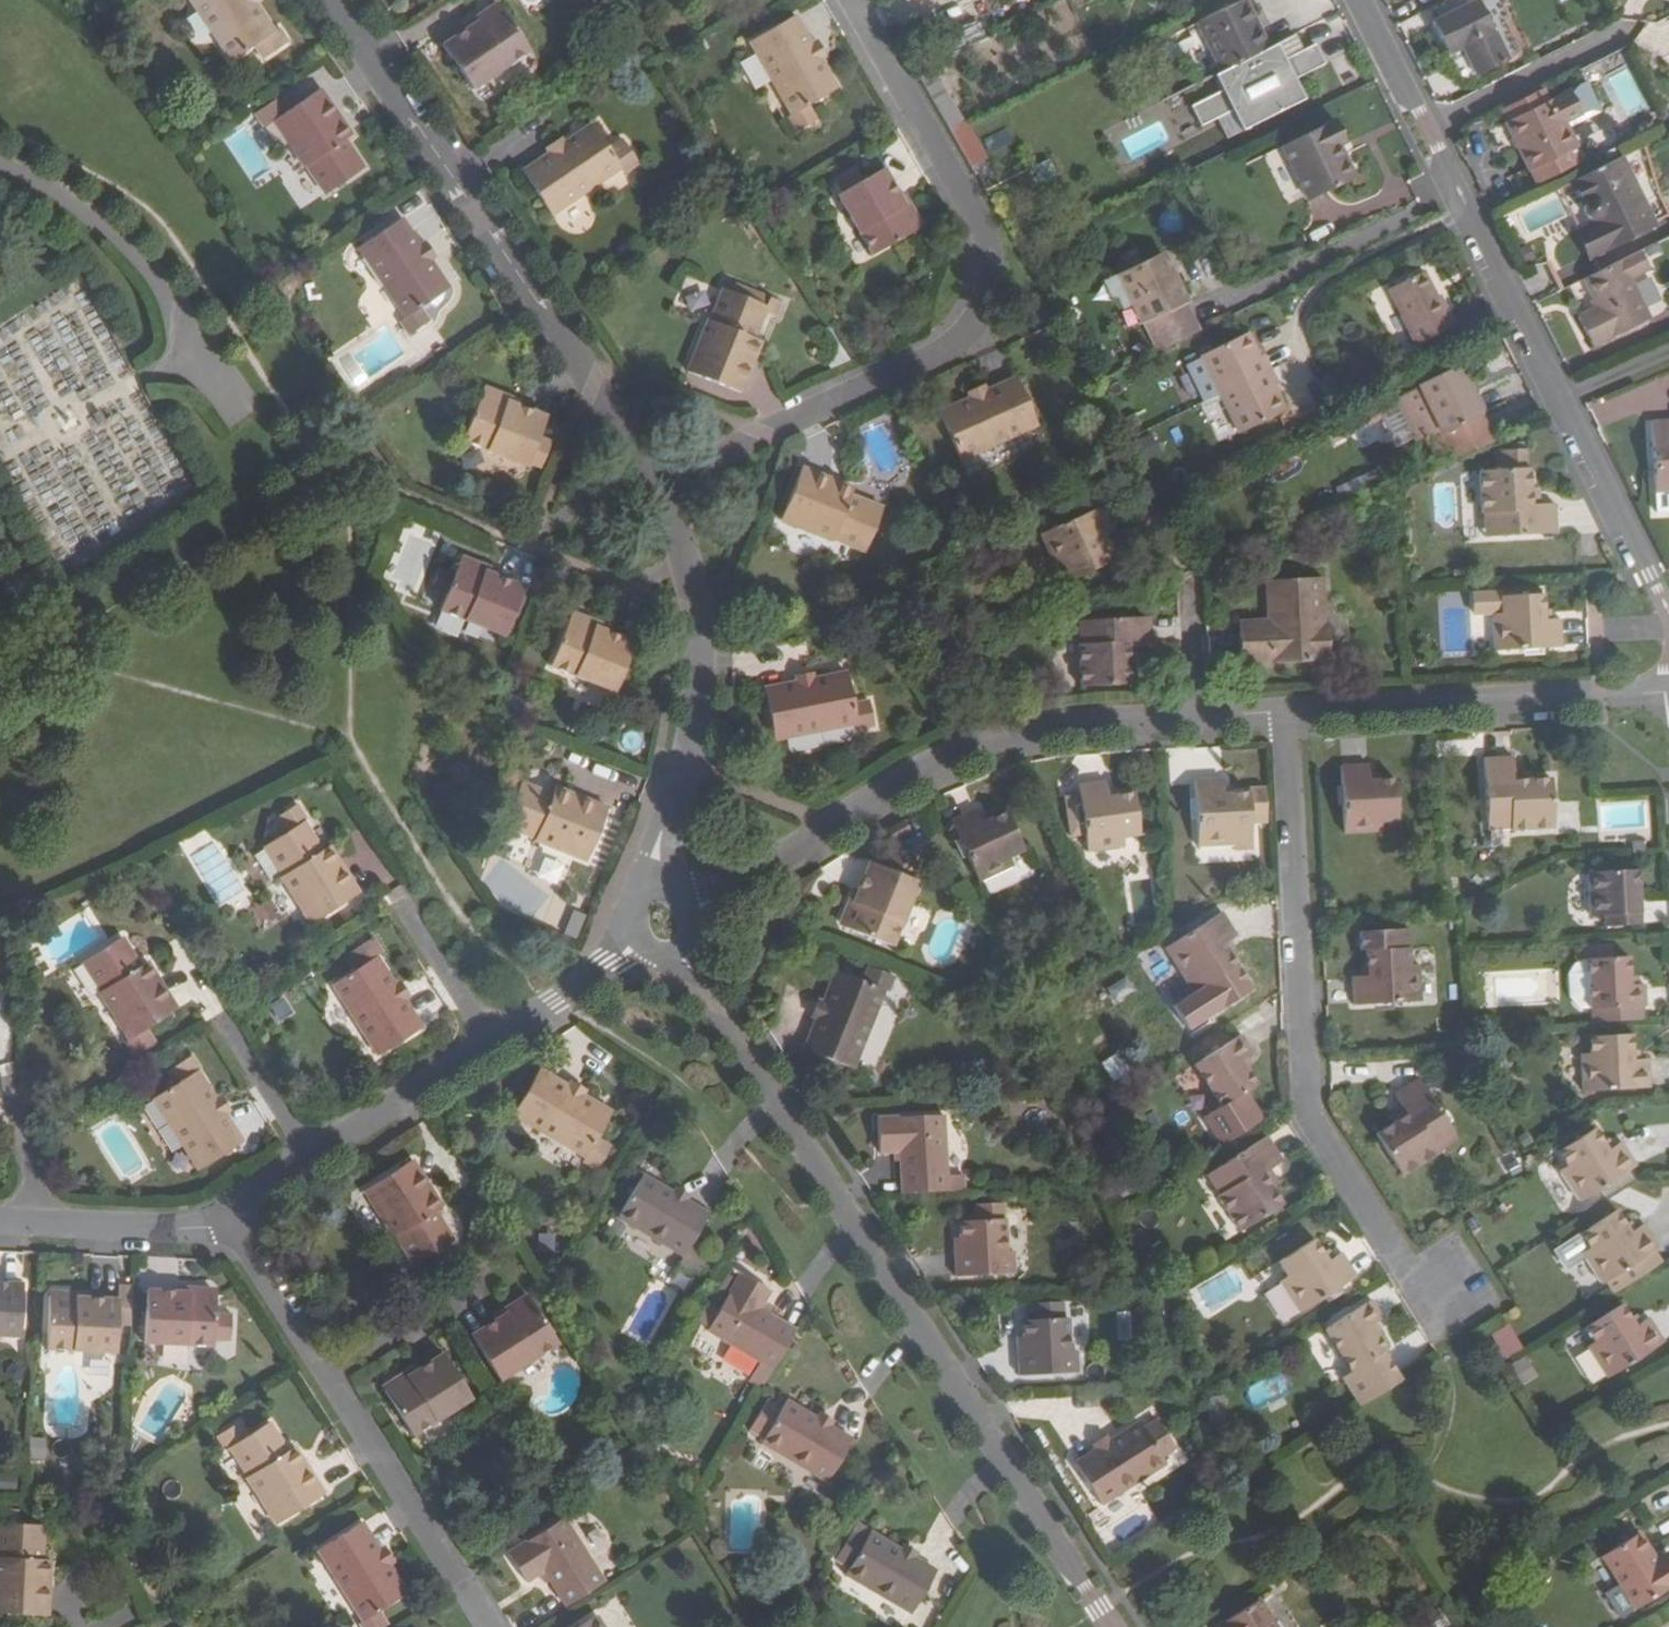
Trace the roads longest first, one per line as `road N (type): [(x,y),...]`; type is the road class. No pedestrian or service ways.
road 1 (residential): [(1112,1626),(665,921)]
road 2 (residential): [(655,483),(968,340),(989,301),(994,251),(848,0)]
road 3 (residential): [(1668,614),(1365,0)]
road 4 (residential): [(1285,715),(1041,734),(940,769),(665,921)]
road 5 (residential): [(1285,715),(1301,1108),(1411,1281)]
road 6 (residential): [(655,483),(332,0)]
road 7 (residential): [(665,921),(226,1230)]
road 8 (residential): [(481,1626),(226,1230)]
road 9 (residential): [(665,921),(700,610),(655,483)]
road 10 (residential): [(1668,694),(1285,715)]
road 11 (residential): [(233,411),(144,268),(61,193),(0,163)]
road 12 (residential): [(226,1230),(0,1218)]

